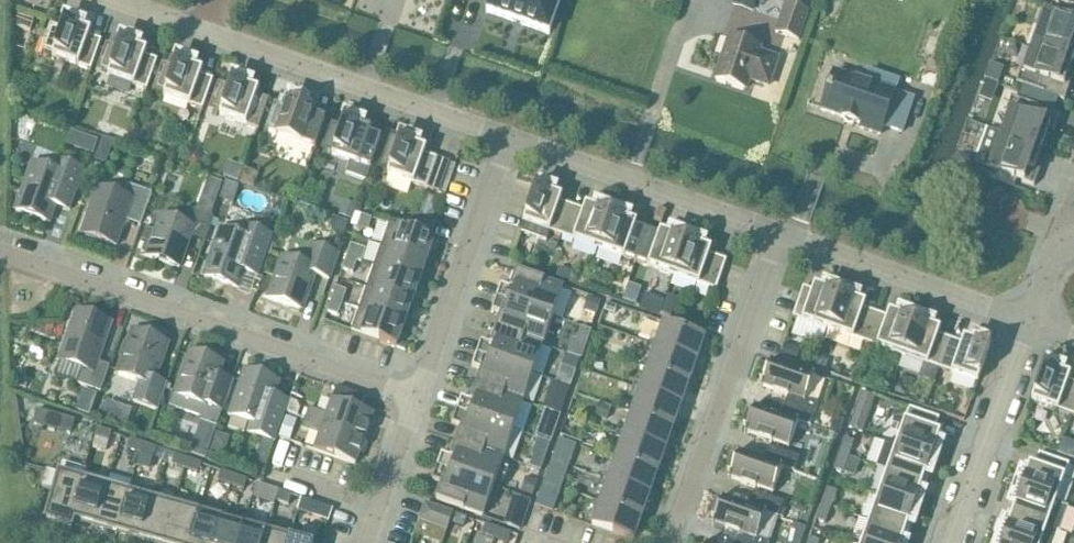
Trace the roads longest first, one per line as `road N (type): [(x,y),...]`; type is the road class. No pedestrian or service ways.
road 1 (residential): [(418,398),(0,251)]
road 2 (residential): [(672,542),(779,235)]
road 3 (unclassified): [(509,139),(203,32)]
road 4 (unclassified): [(779,235),(509,139)]
road 5 (residential): [(418,398),(509,139)]
road 6 (unclassified): [(1028,323),(779,235)]
road 7 (tertiary): [(951,542),(1028,323)]
road 8 (residential): [(368,542),(418,398)]

